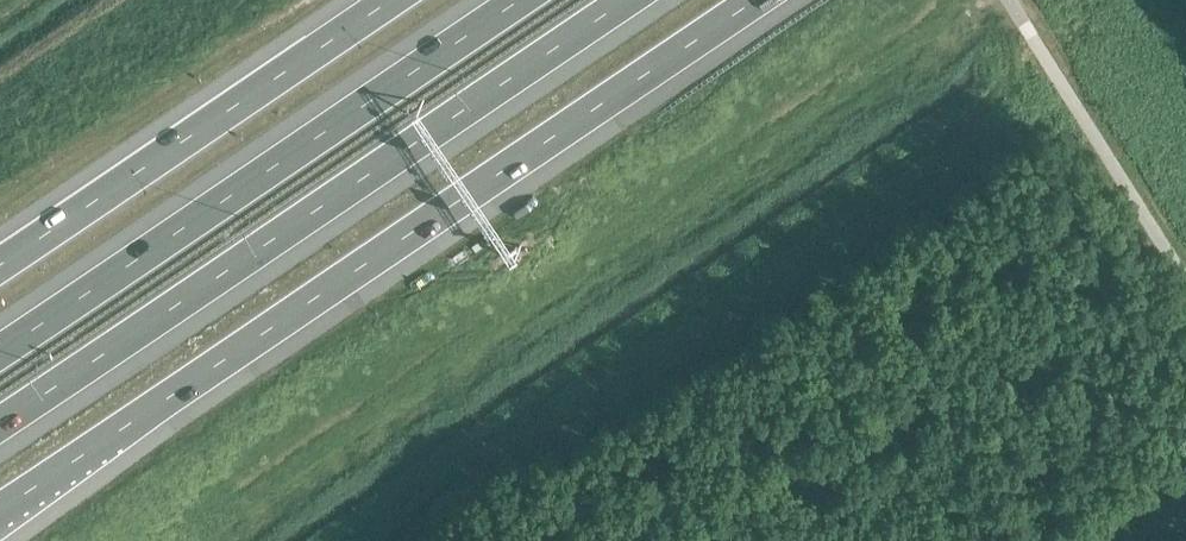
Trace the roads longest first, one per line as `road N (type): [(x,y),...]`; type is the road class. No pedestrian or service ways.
road 1 (motorway): [(0,502),(752,0)]
road 2 (motorway): [(0,418),(623,0)]
road 3 (motorway): [(519,0),(0,346)]
road 4 (motorway): [(390,0),(0,264)]

